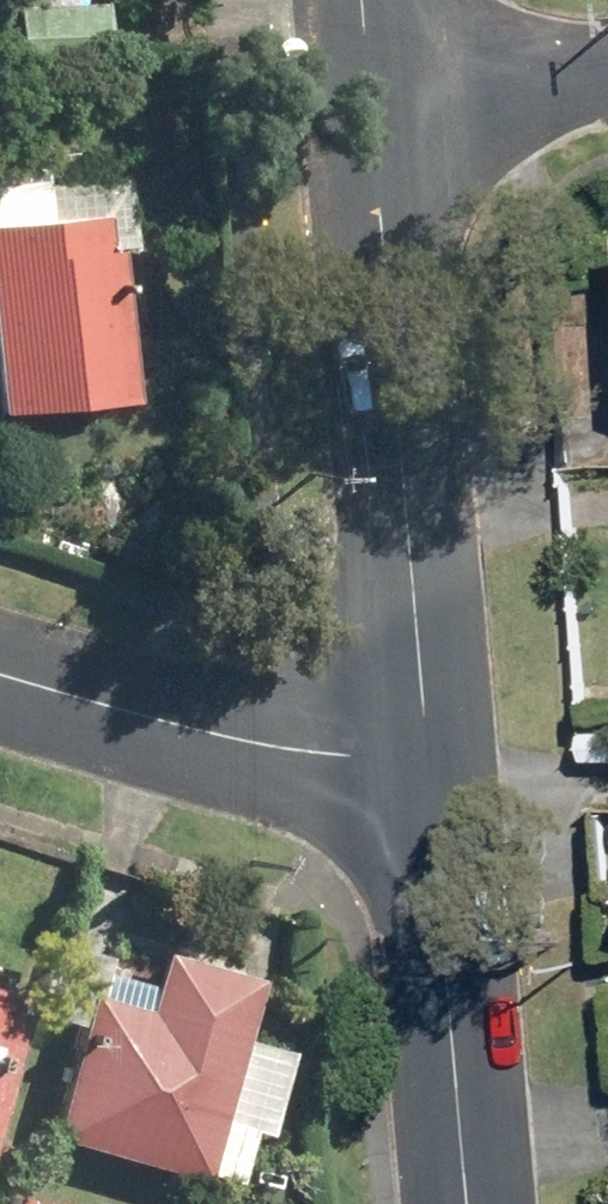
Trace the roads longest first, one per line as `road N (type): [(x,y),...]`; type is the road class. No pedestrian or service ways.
road 1 (residential): [(375,90),(431,754)]
road 2 (residential): [(431,754),(469,1203)]
road 3 (residential): [(431,754),(293,746),(0,671)]
road 4 (residential): [(375,90),(607,69)]

